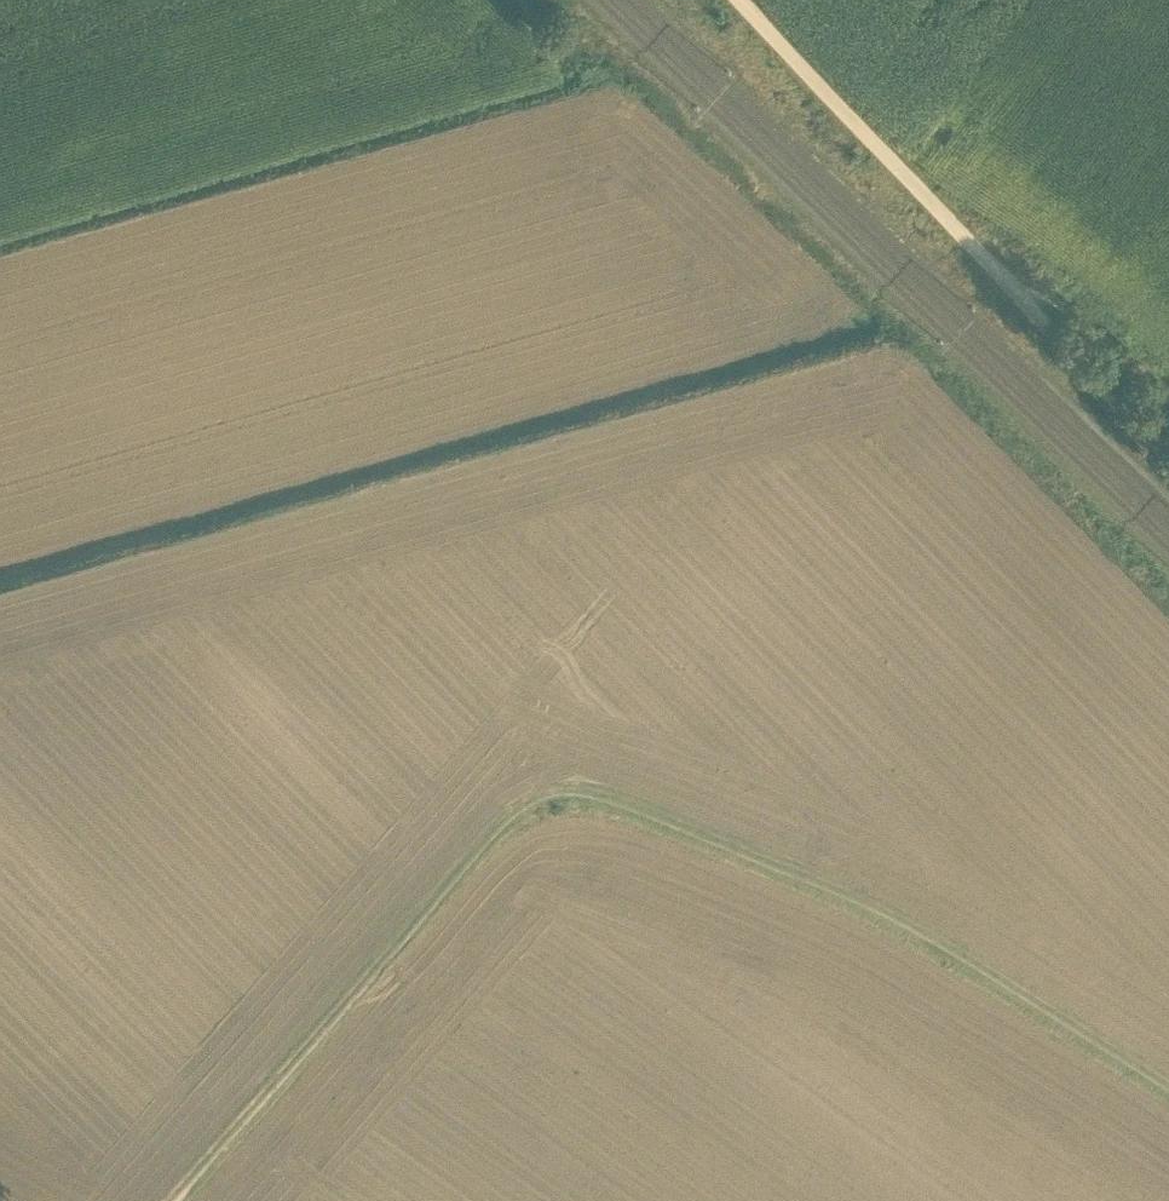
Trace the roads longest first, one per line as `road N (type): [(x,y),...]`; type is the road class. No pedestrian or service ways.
road 1 (track): [(1168,1073),(815,872),(646,803),(547,793),(510,821),(176,1200)]
road 2 (track): [(1168,457),(1018,319),(738,0)]

